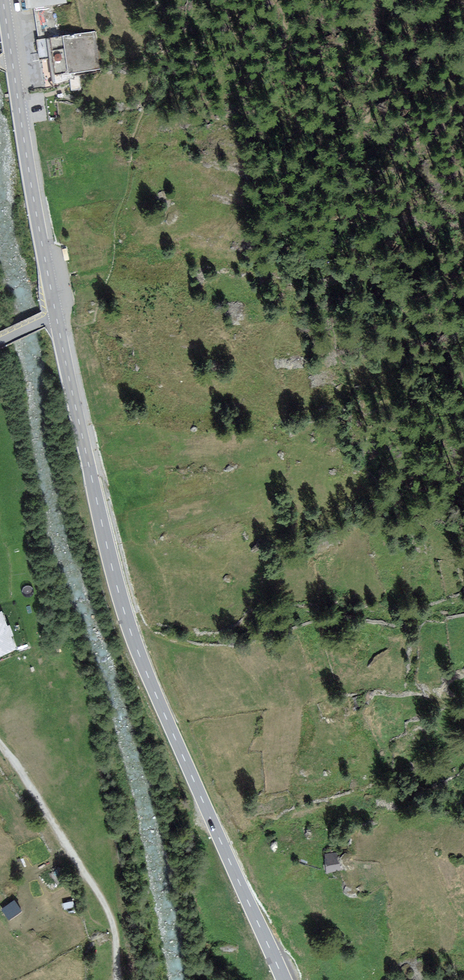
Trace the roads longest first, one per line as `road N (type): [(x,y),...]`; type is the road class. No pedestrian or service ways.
road 1 (tertiary): [(56,316),(128,622),(283,979)]
road 2 (track): [(0,434),(21,633),(77,765),(106,904)]
road 3 (tertiary): [(4,0),(56,316)]
road 4 (track): [(106,904),(0,752)]

